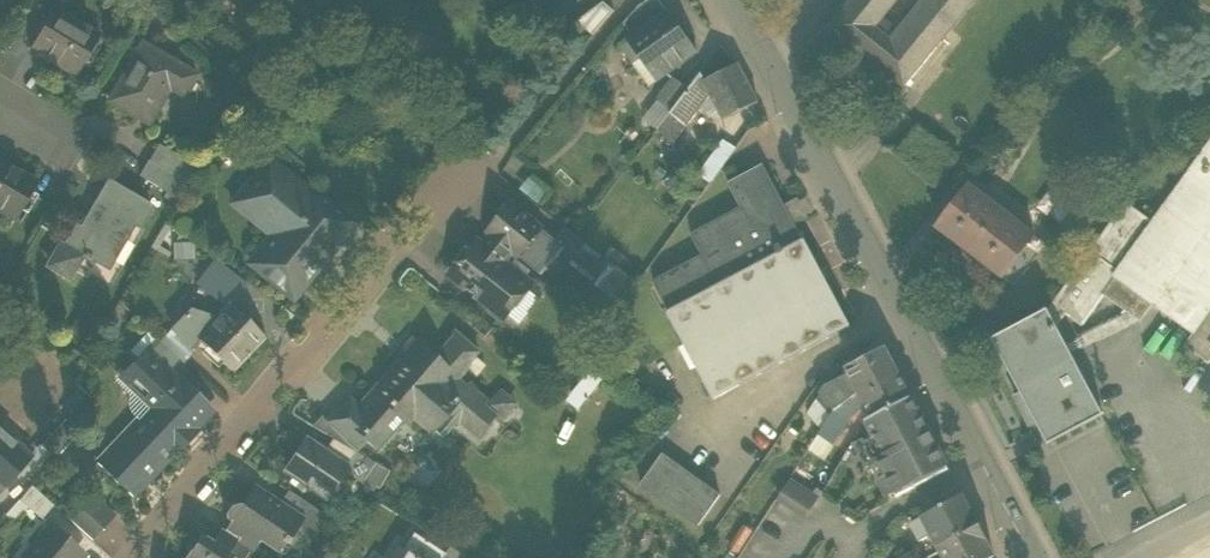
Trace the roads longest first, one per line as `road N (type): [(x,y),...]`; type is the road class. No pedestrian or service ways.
road 1 (secondary): [(1032,557),(731,0)]
road 2 (residential): [(139,557),(455,179)]

